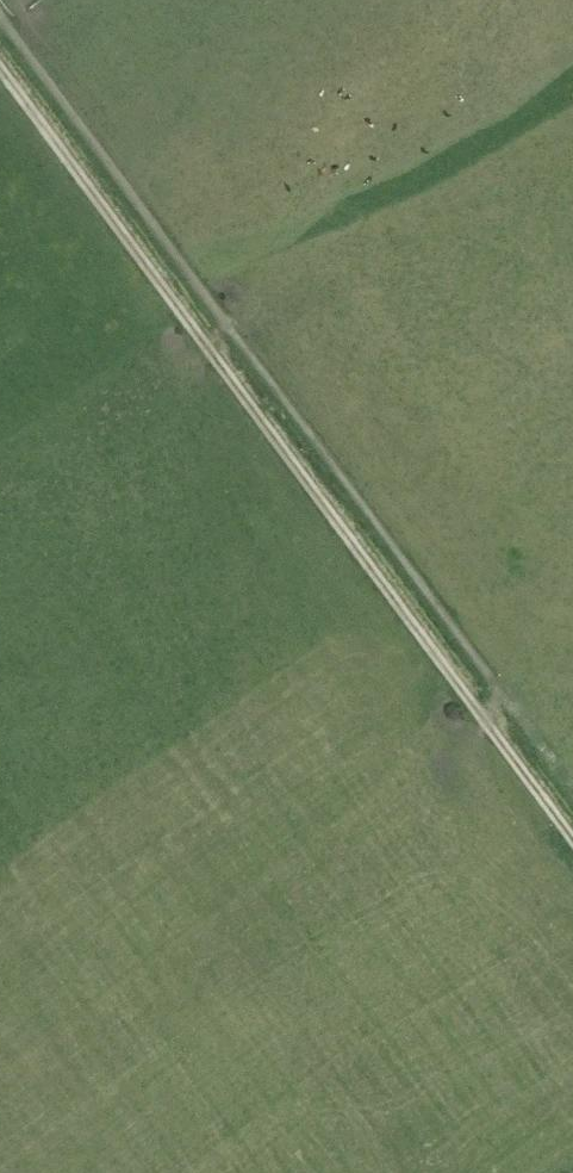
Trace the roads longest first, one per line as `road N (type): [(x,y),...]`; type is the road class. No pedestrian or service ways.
road 1 (track): [(0,63),(572,834)]
road 2 (track): [(488,719),(512,699),(0,8)]

